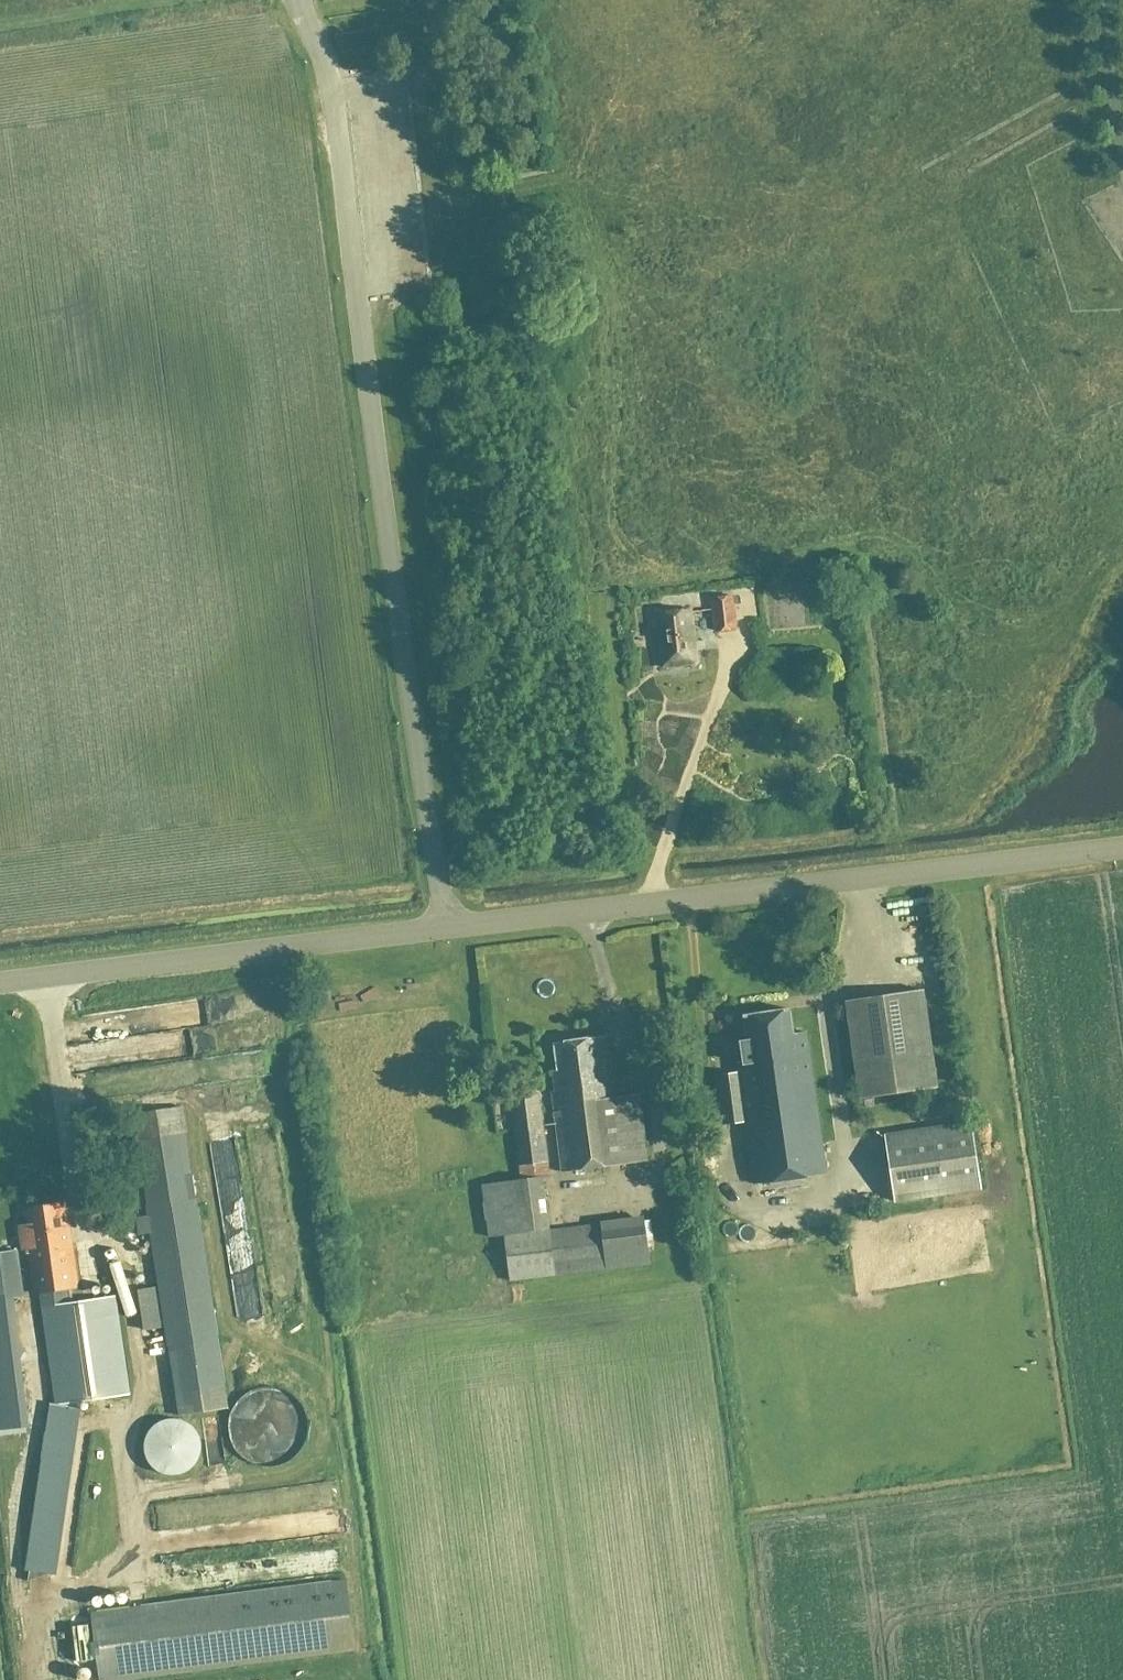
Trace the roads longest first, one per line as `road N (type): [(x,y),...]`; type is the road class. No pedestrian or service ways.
road 1 (unclassified): [(0,984),(1122,847)]

